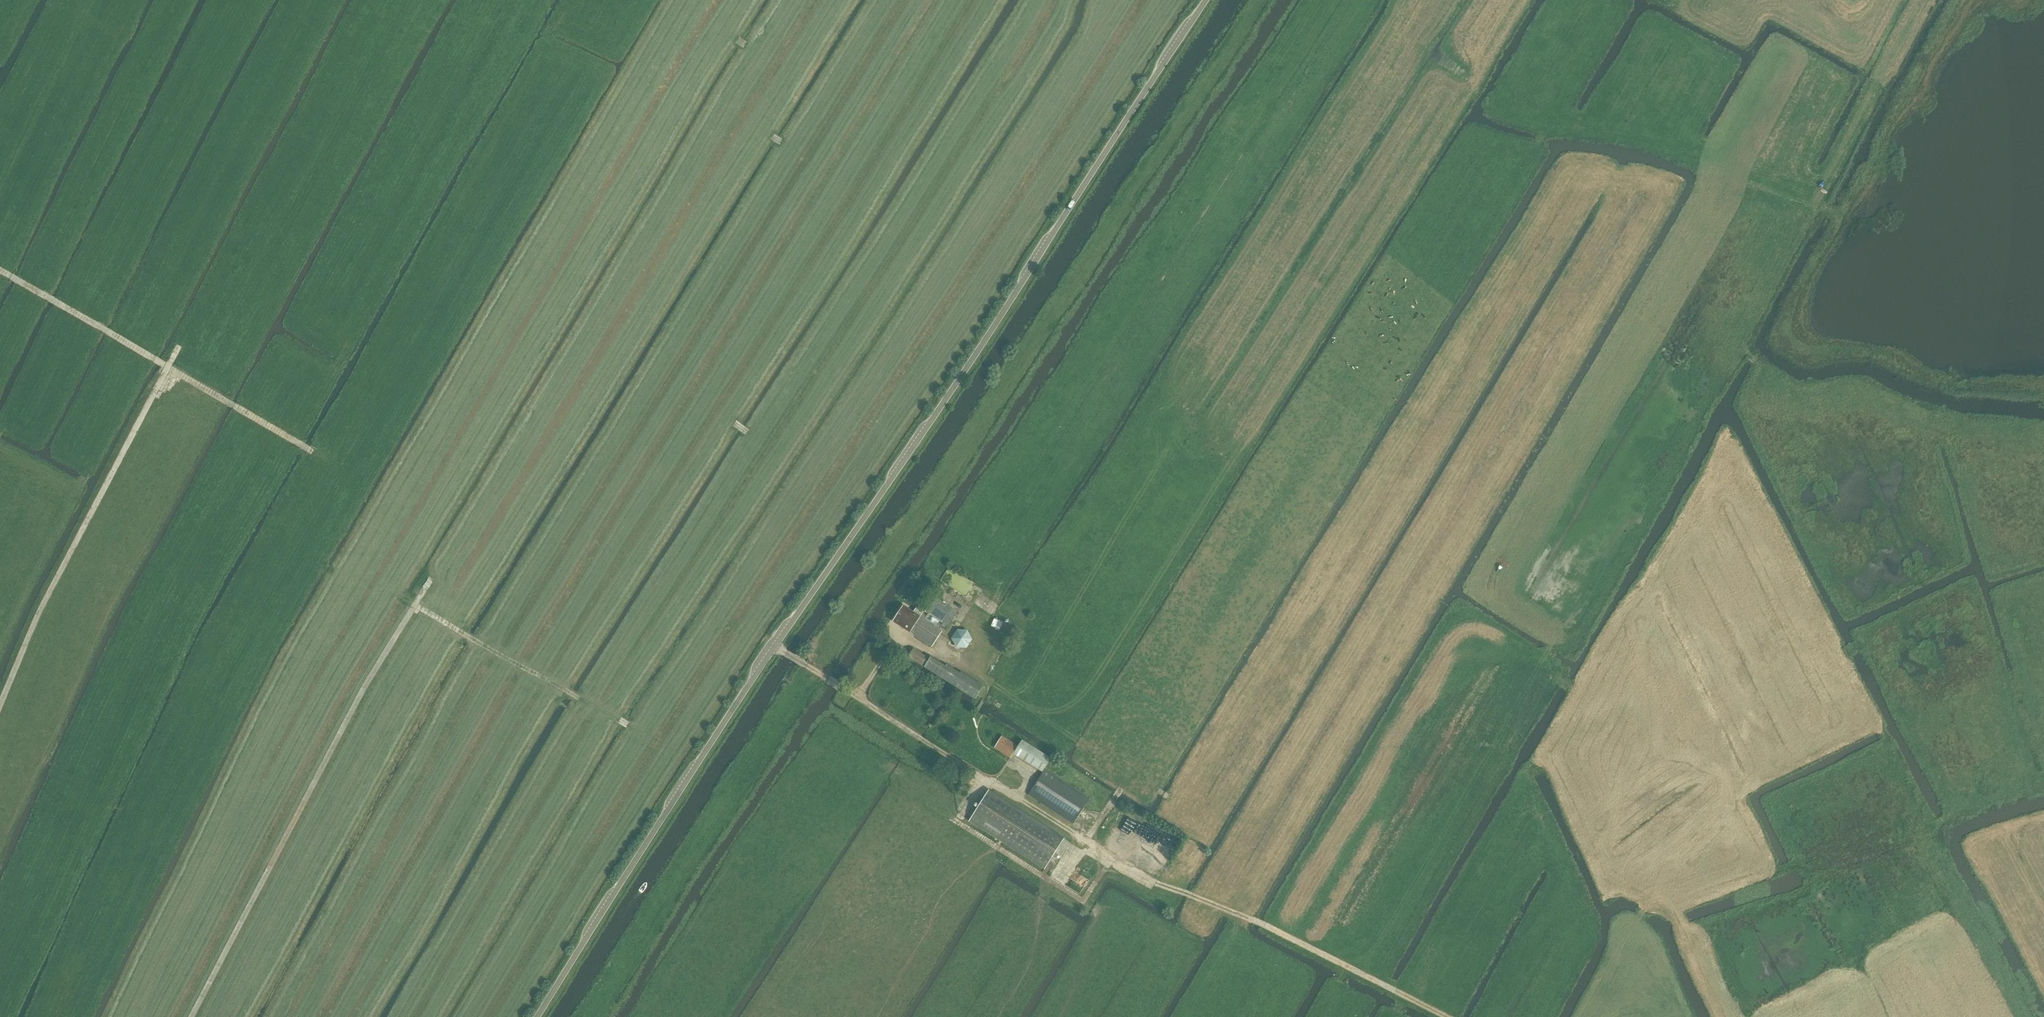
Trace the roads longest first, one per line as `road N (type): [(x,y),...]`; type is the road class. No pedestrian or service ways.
road 1 (unclassified): [(538,1016),(1206,0)]
road 2 (track): [(191,1016),(414,606),(629,725)]
road 3 (track): [(0,707),(45,601),(168,369)]
road 4 (track): [(1111,856),(1443,1016)]
road 5 (track): [(305,448),(0,272)]

